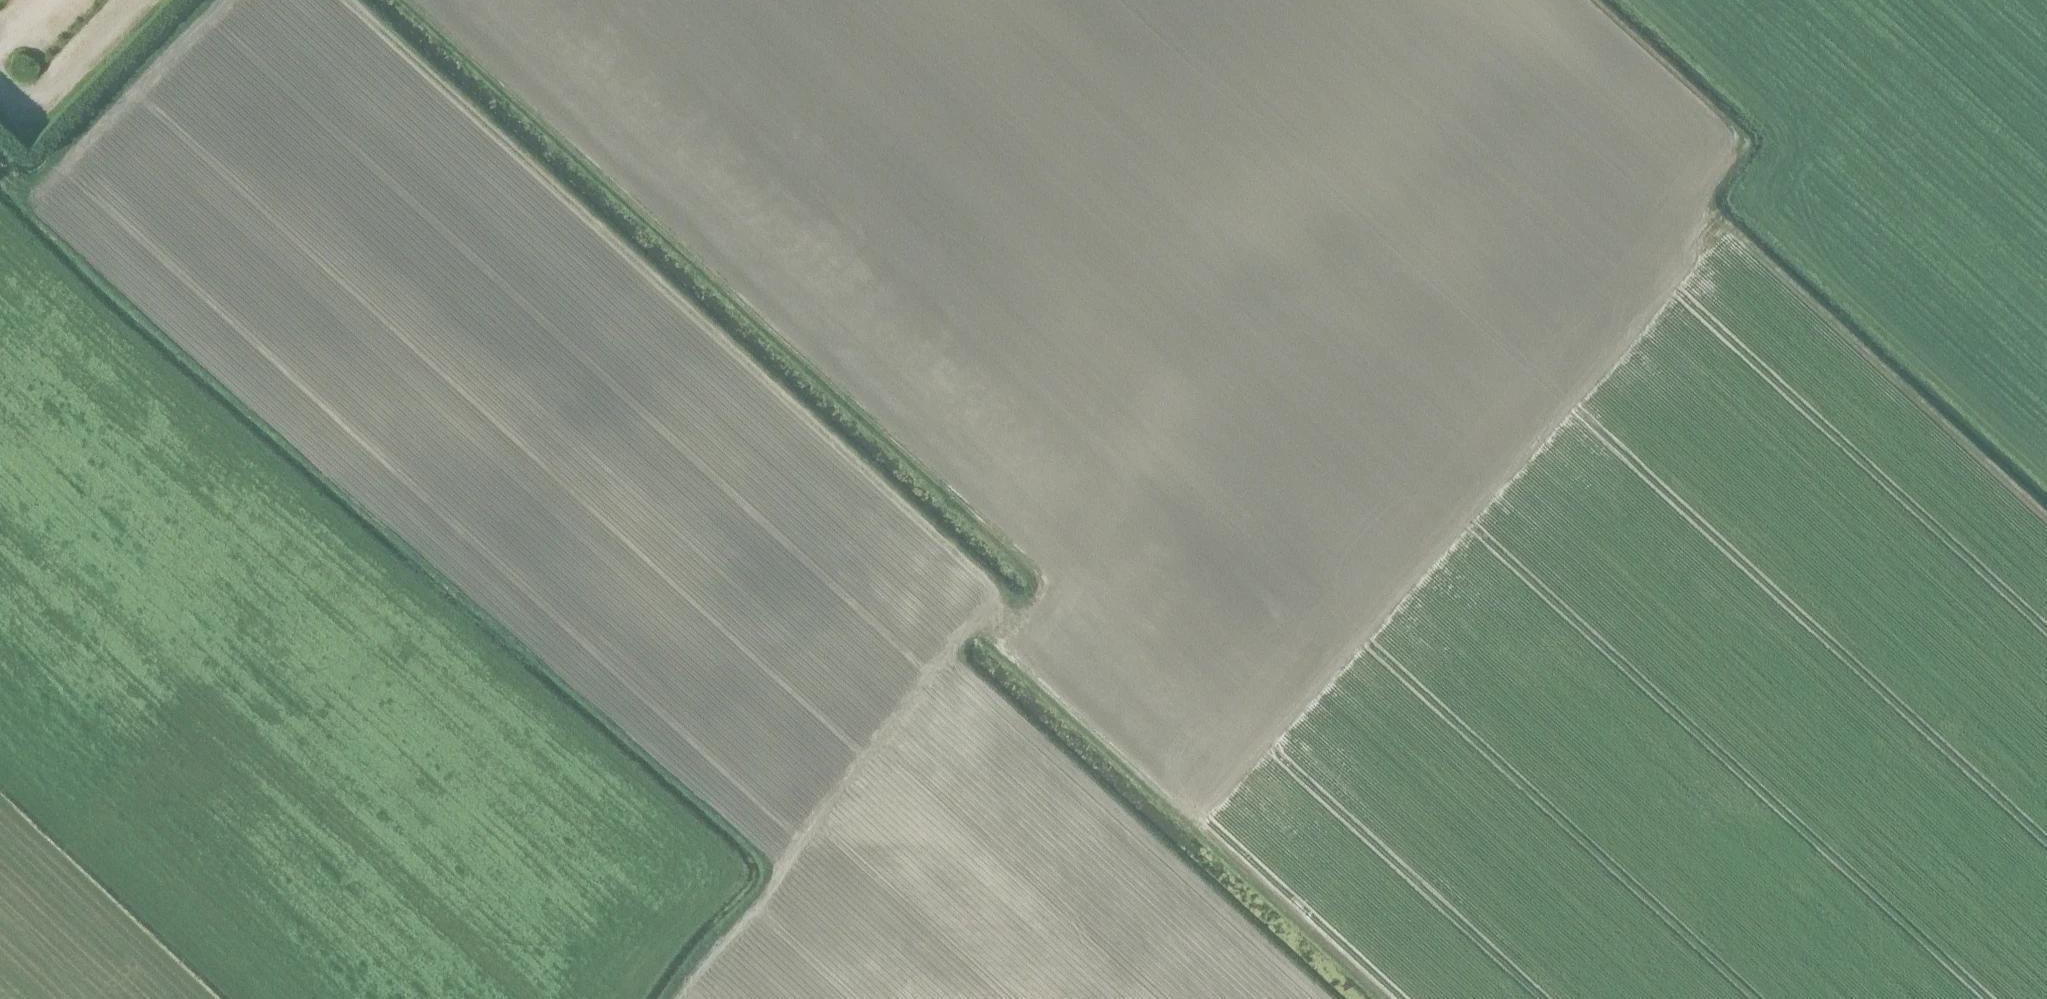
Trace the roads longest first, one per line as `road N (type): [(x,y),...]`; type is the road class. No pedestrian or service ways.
road 1 (track): [(12,231),(234,0)]

